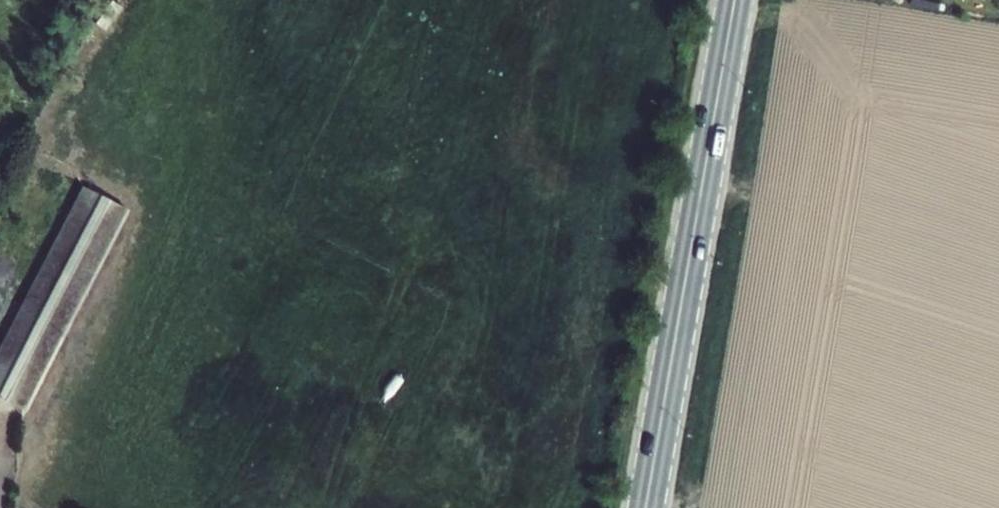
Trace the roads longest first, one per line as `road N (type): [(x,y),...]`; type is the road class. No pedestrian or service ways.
road 1 (secondary): [(645,507),(734,0)]

